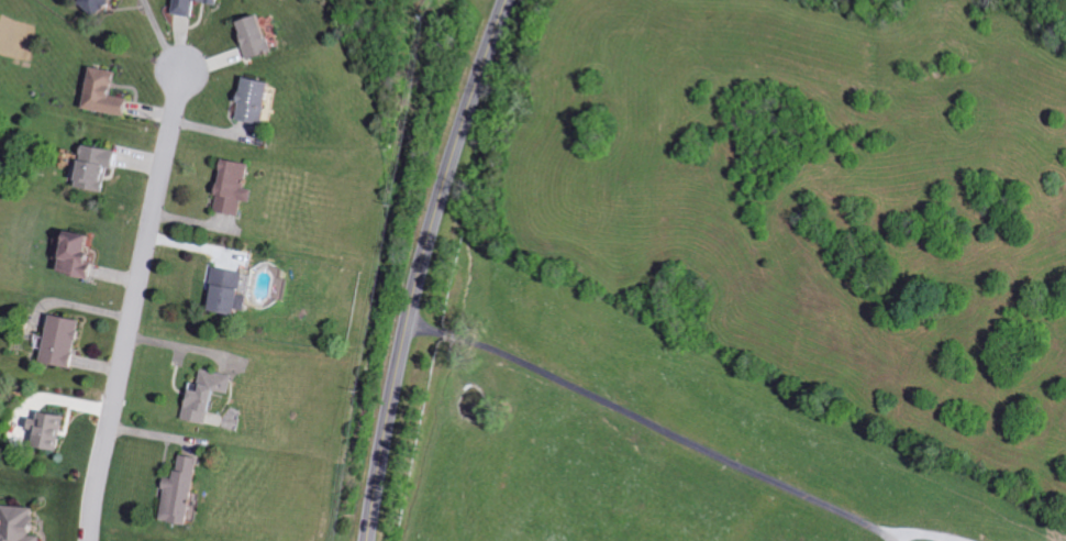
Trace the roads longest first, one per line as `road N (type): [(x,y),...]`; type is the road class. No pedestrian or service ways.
road 1 (primary): [(368,540),(432,232),(510,0)]
road 2 (residential): [(89,540),(179,68)]

